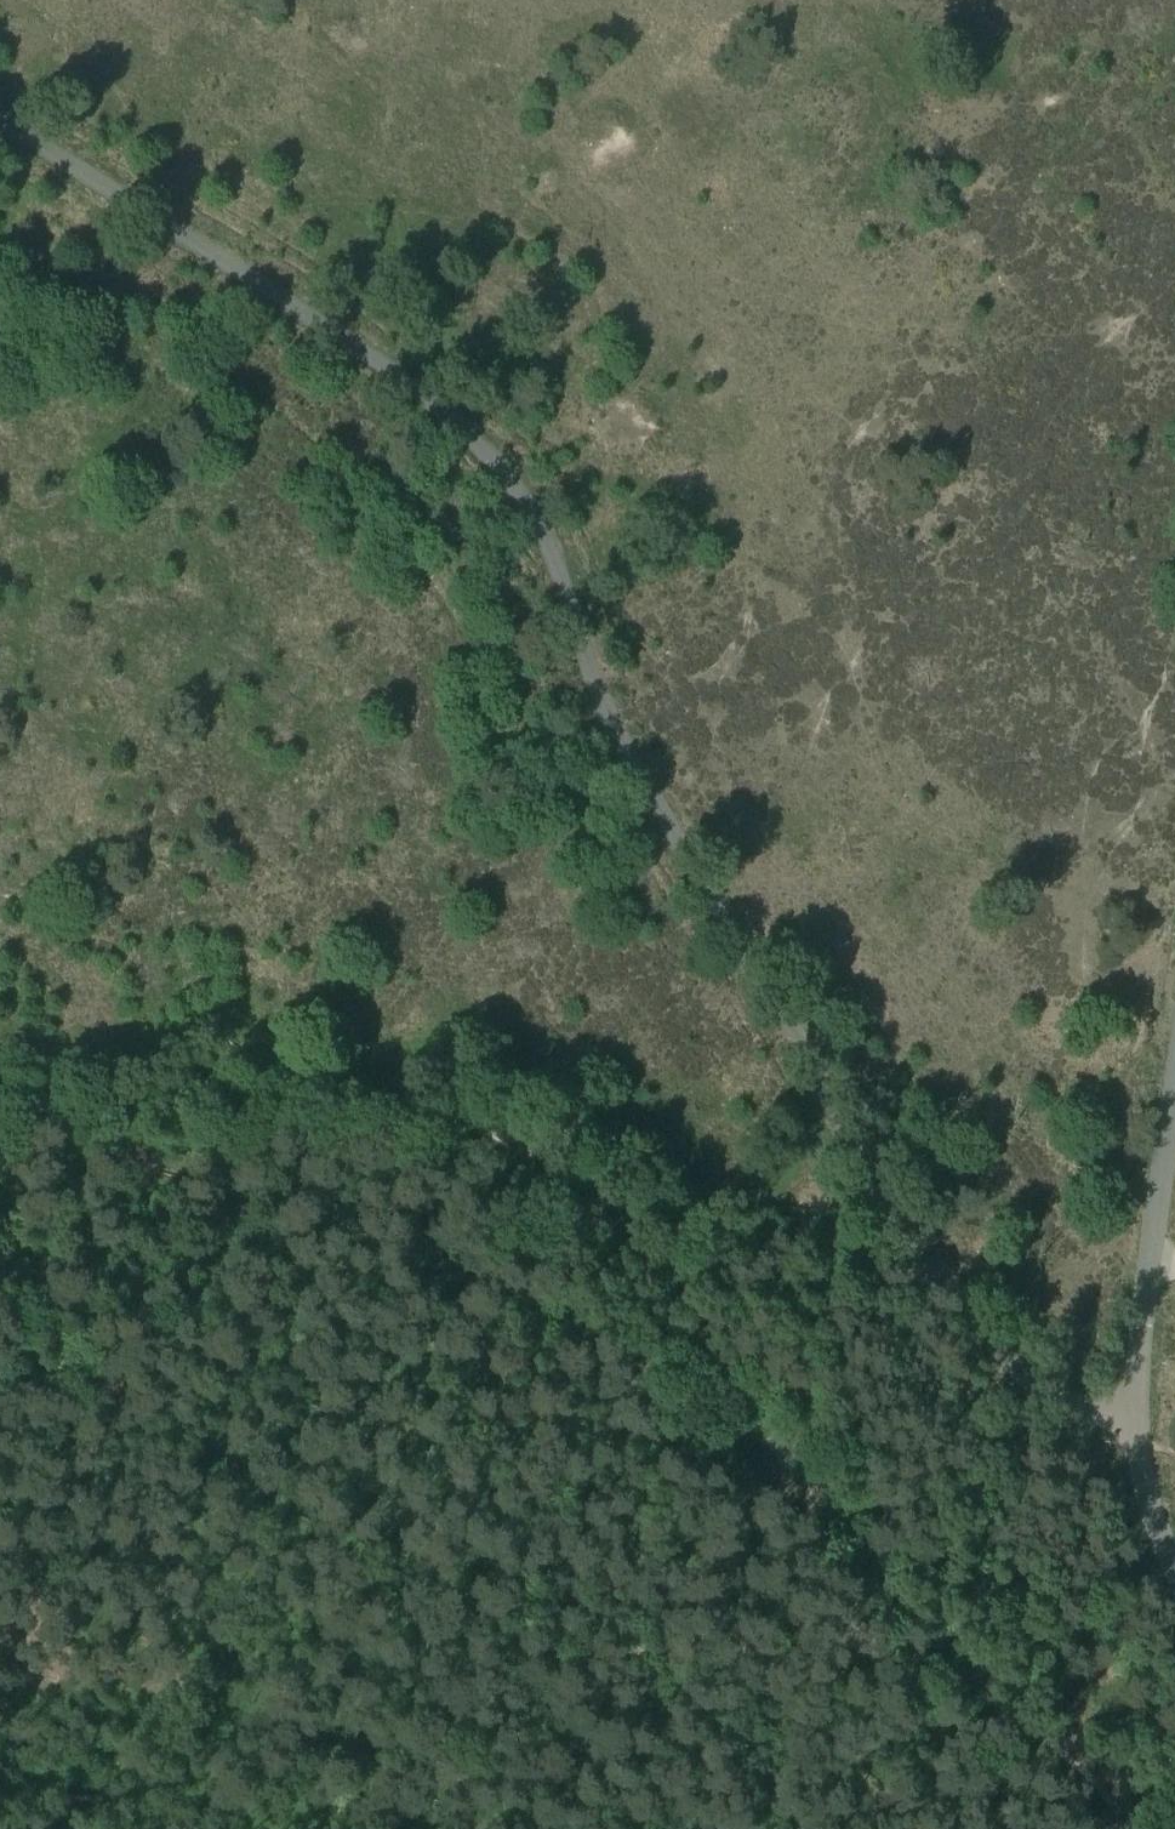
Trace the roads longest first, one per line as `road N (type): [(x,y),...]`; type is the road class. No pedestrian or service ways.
road 1 (unclassified): [(1128,1421),(1174,1075)]
road 2 (unclassified): [(1174,1573),(1128,1421)]

